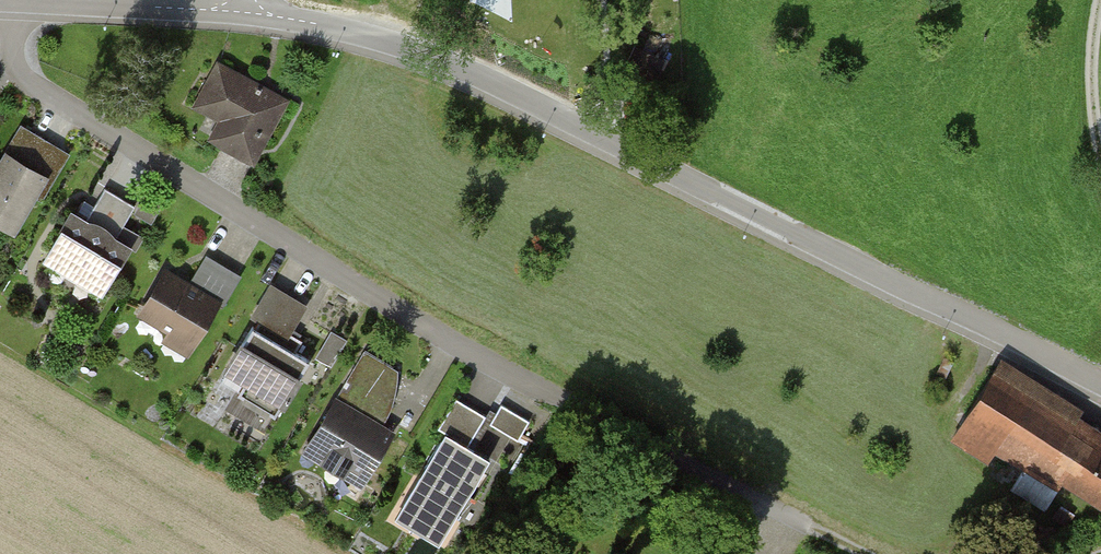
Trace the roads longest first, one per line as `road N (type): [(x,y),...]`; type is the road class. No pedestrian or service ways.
road 1 (residential): [(807,526),(458,345),(45,93),(15,61),(13,2)]
road 2 (residential): [(1100,383),(486,78),(378,39),(245,12)]
road 3 (residential): [(245,12),(13,2)]

